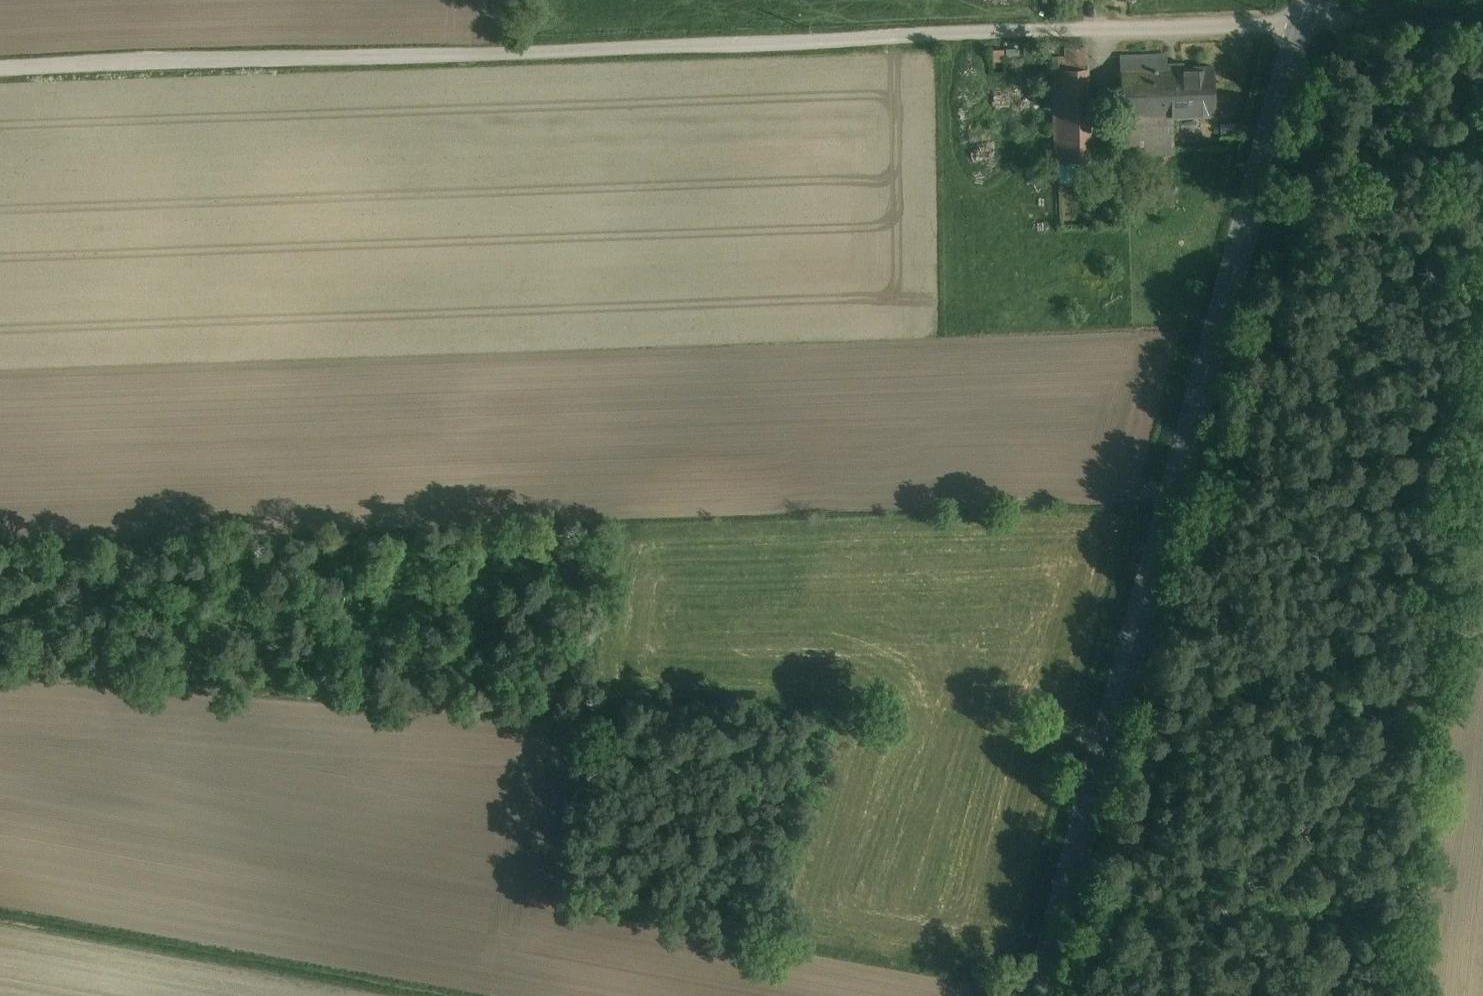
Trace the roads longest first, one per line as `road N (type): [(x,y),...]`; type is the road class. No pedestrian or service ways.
road 1 (track): [(1301,25),(0,72)]
road 2 (tertiary): [(1308,0),(1039,995)]
road 3 (track): [(1301,25),(1338,3),(1482,3)]

